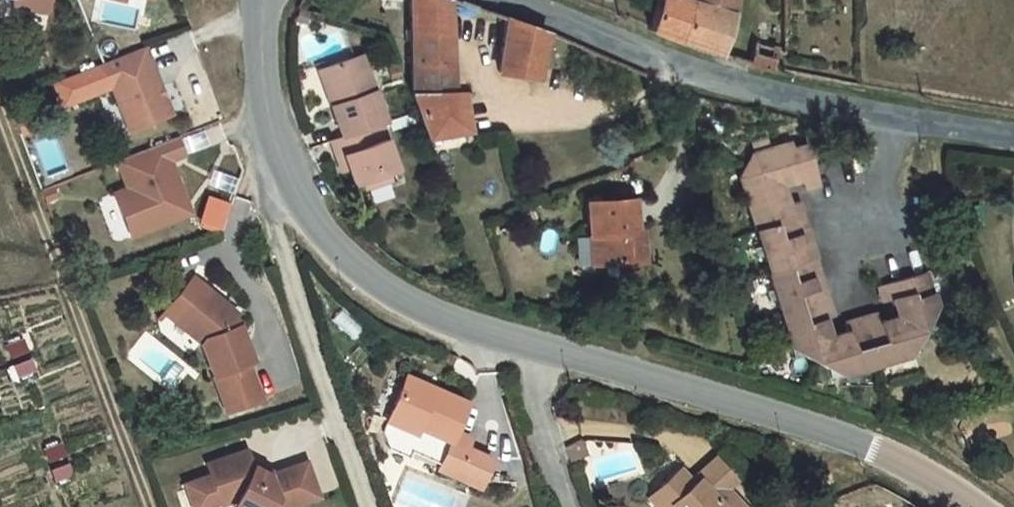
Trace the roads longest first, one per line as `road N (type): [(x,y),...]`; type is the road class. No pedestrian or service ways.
road 1 (tertiary): [(470,0),(670,84),(899,138),(1013,154)]
road 2 (tertiary): [(259,0),(260,116),(279,188),(307,246),(370,311),(466,358),(530,377)]
road 3 (tertiary): [(530,377),(822,461),(930,506)]
road 4 (residential): [(558,506),(524,401),(530,377)]

